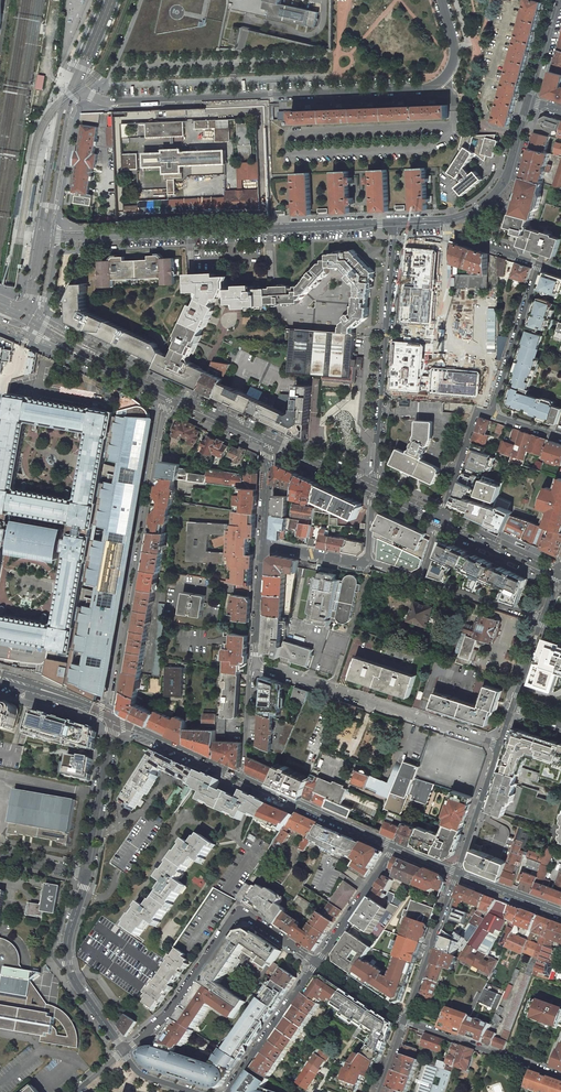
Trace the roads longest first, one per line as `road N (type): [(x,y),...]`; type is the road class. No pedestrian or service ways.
road 1 (residential): [(84,92),(116,102),(430,87),(455,55),(442,0)]
road 2 (tertiary): [(42,236),(395,223)]
road 3 (residential): [(313,964),(242,911),(168,1014),(124,1050)]
road 4 (residential): [(395,223),(374,489)]
road 5 (residential): [(499,745),(255,665)]
road 6 (residential): [(124,1050),(68,963),(88,872)]
road 7 (secondary): [(242,778),(392,847)]
road 8 (residential): [(560,1075),(405,1020)]
road 9 (primary): [(273,442),(129,375)]
road 10 (residential): [(539,264),(491,415)]
road 11 (residential): [(88,872),(111,718)]
road 12 (residential): [(405,1020),(456,873)]
road 13 (residential): [(228,1091),(313,964)]
road 14 (secondary): [(111,718),(242,778)]
road 15 (residential): [(313,964),(392,847)]
road 16 (residential): [(70,102),(58,121),(42,236)]
road 17 (residential): [(42,236),(70,102)]
road 18 (residential): [(456,873),(499,745)]
road 19 (tertiary): [(470,214),(505,182),(529,101)]
road 20 (primary): [(558,575),(441,521)]
road 21 (residential): [(422,580),(542,618)]
road 22 (residential): [(255,665),(263,544)]
road 23 (primary): [(129,375),(28,309)]

